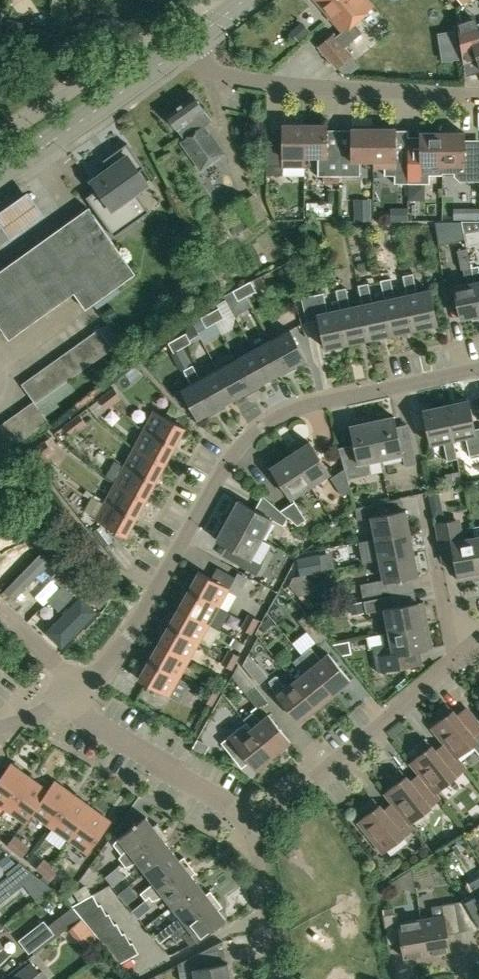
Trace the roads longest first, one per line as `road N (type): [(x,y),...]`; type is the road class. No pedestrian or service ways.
road 1 (residential): [(73,686),(154,592),(253,435),(294,411),(478,371)]
road 2 (residential): [(169,54),(250,81),(478,93)]
road 3 (residential): [(253,819),(456,661)]
road 4 (residential): [(54,704),(253,819)]
road 5 (tertiary): [(0,175),(169,54)]
road 6 (residential): [(253,819),(278,978)]
road 7 (residential): [(456,661),(420,512)]

